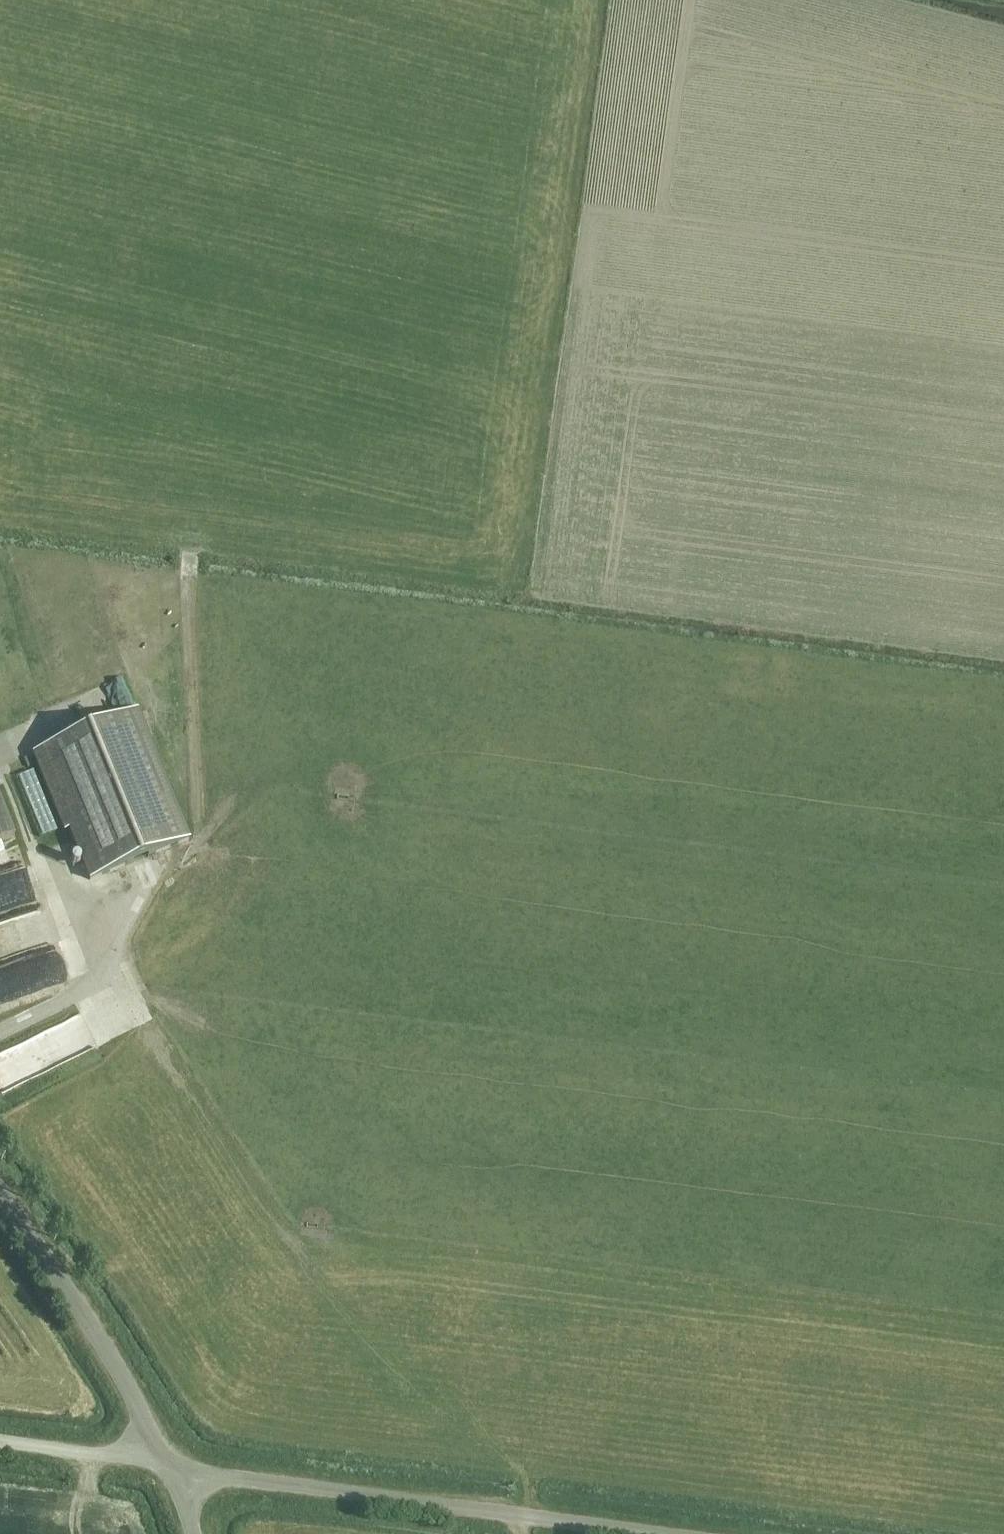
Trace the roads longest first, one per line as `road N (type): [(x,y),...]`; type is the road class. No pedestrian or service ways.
road 1 (unclassified): [(646,1533),(172,1469)]
road 2 (unclassified): [(172,1469),(130,1391),(0,1199)]
road 3 (unclassified): [(172,1469),(0,1444)]

